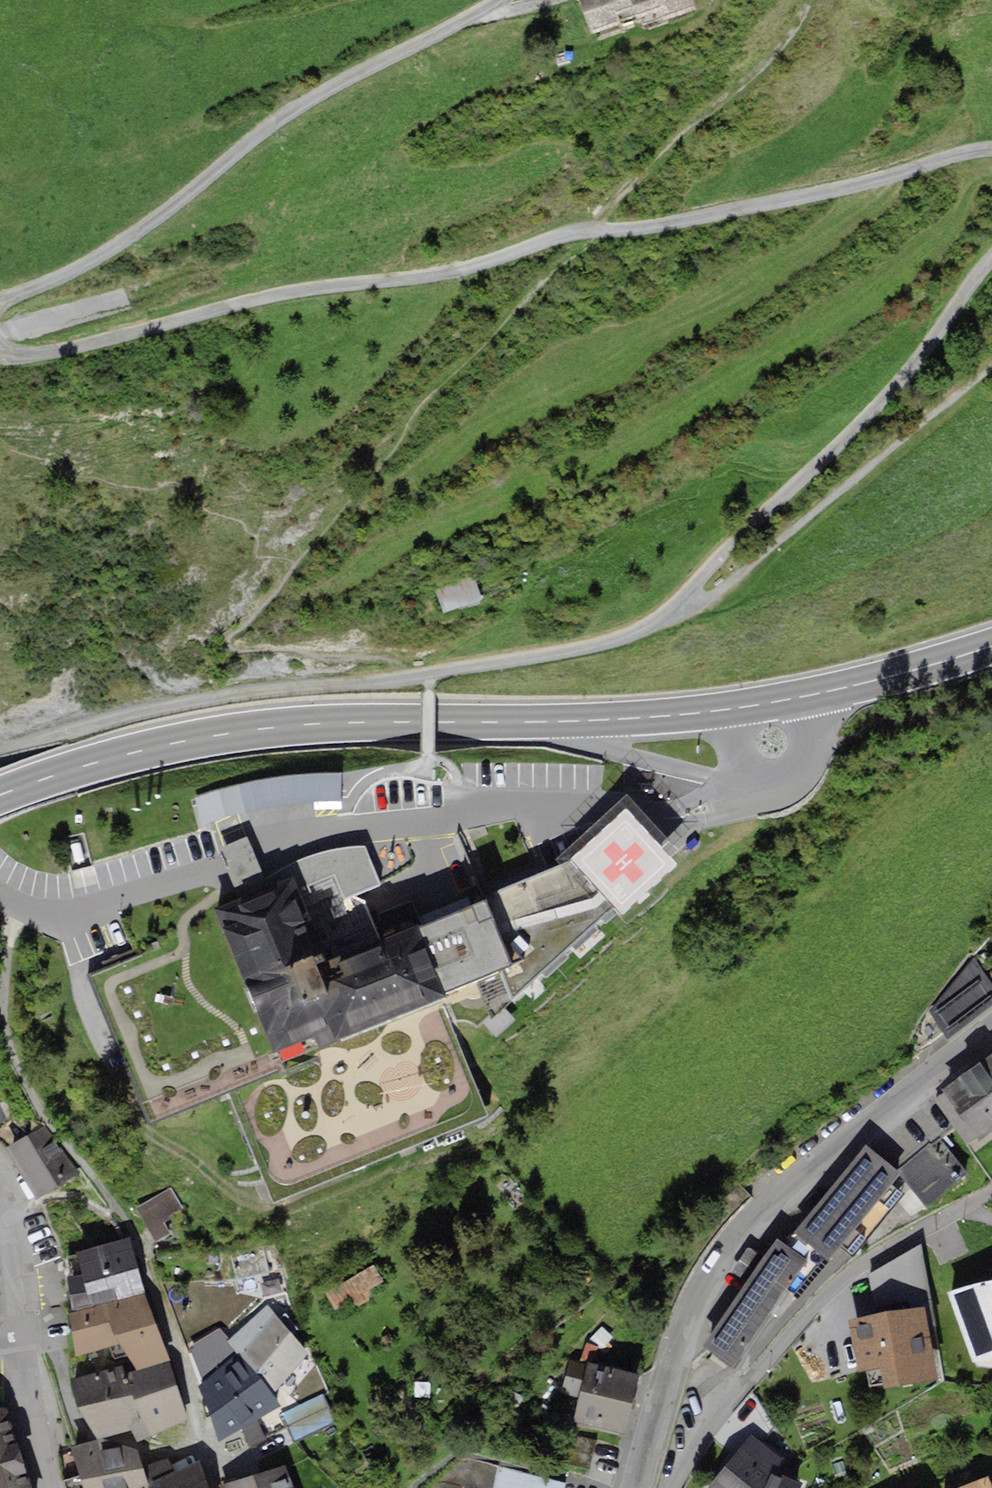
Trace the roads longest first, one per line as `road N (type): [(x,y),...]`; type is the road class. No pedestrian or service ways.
road 1 (track): [(0,357),(34,356),(246,302),(468,267),(547,238),(849,186),(991,148)]
road 2 (primary): [(991,646),(728,709),(606,721),(358,722),(231,733),(122,755),(0,795)]
road 3 (track): [(672,607),(633,635),(575,650),(181,705),(0,753)]
road 4 (tertiary): [(633,1487),(696,1297),(725,1244),(865,1122),(991,1033)]
road 5 (track): [(499,0),(345,77),(124,241),(0,301)]
road 6 (track): [(991,263),(871,413),(672,607)]
road 7 (residential): [(675,1487),(715,1415),(833,1288),(991,1193)]
road 8 (track): [(991,371),(728,586),(697,606),(672,607)]
road 9 (residential): [(0,1195),(17,1342)]
road 10 (residential): [(17,1342),(46,1487)]

